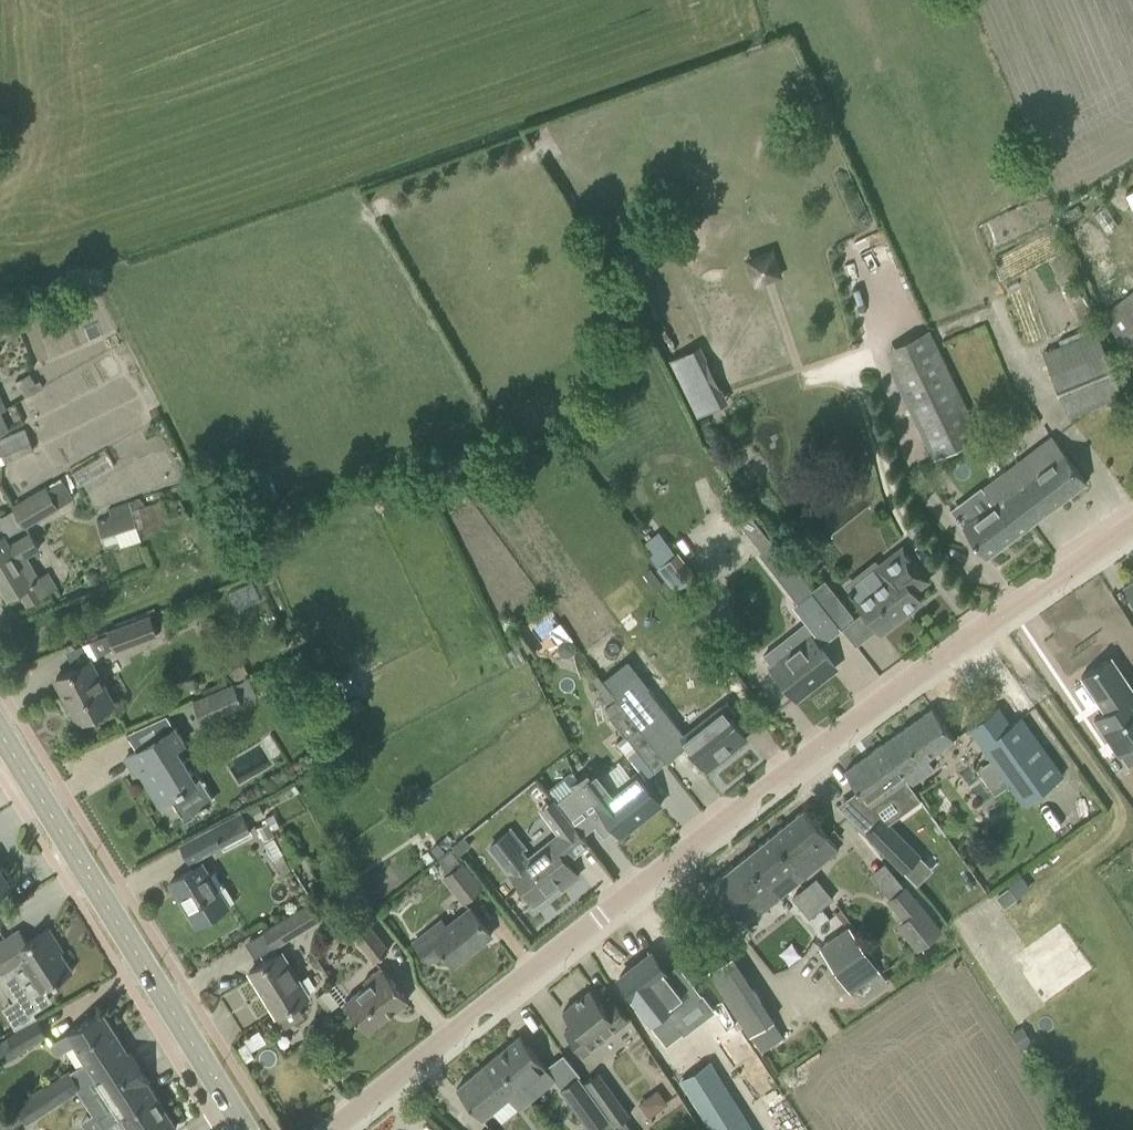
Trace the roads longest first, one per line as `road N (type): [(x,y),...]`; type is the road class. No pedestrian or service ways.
road 1 (residential): [(331,1129),(697,849),(1132,532)]
road 2 (tertiary): [(243,1129),(0,730)]

